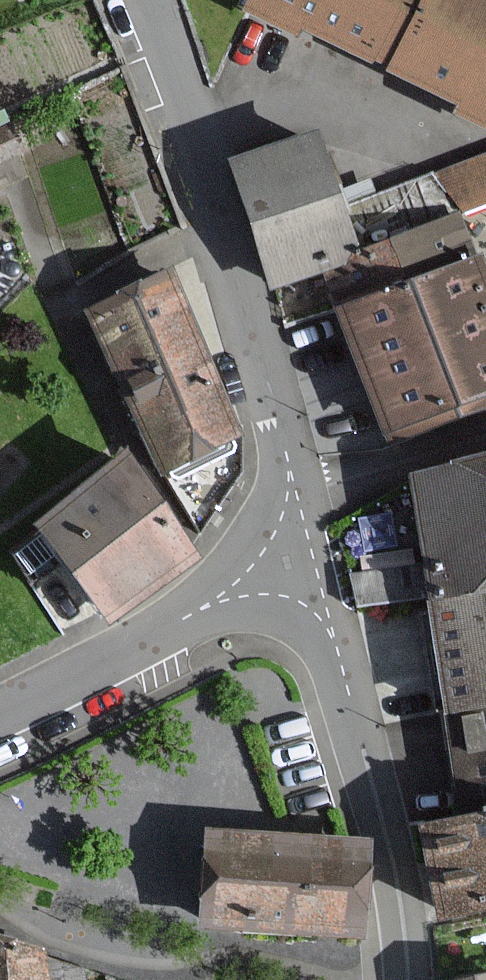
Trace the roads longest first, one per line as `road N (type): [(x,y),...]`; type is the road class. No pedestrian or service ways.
road 1 (residential): [(150,0),(297,492)]
road 2 (residential): [(311,548),(389,847),(405,979)]
road 3 (residential): [(0,714),(311,548)]
road 4 (residential): [(485,431),(297,492)]

